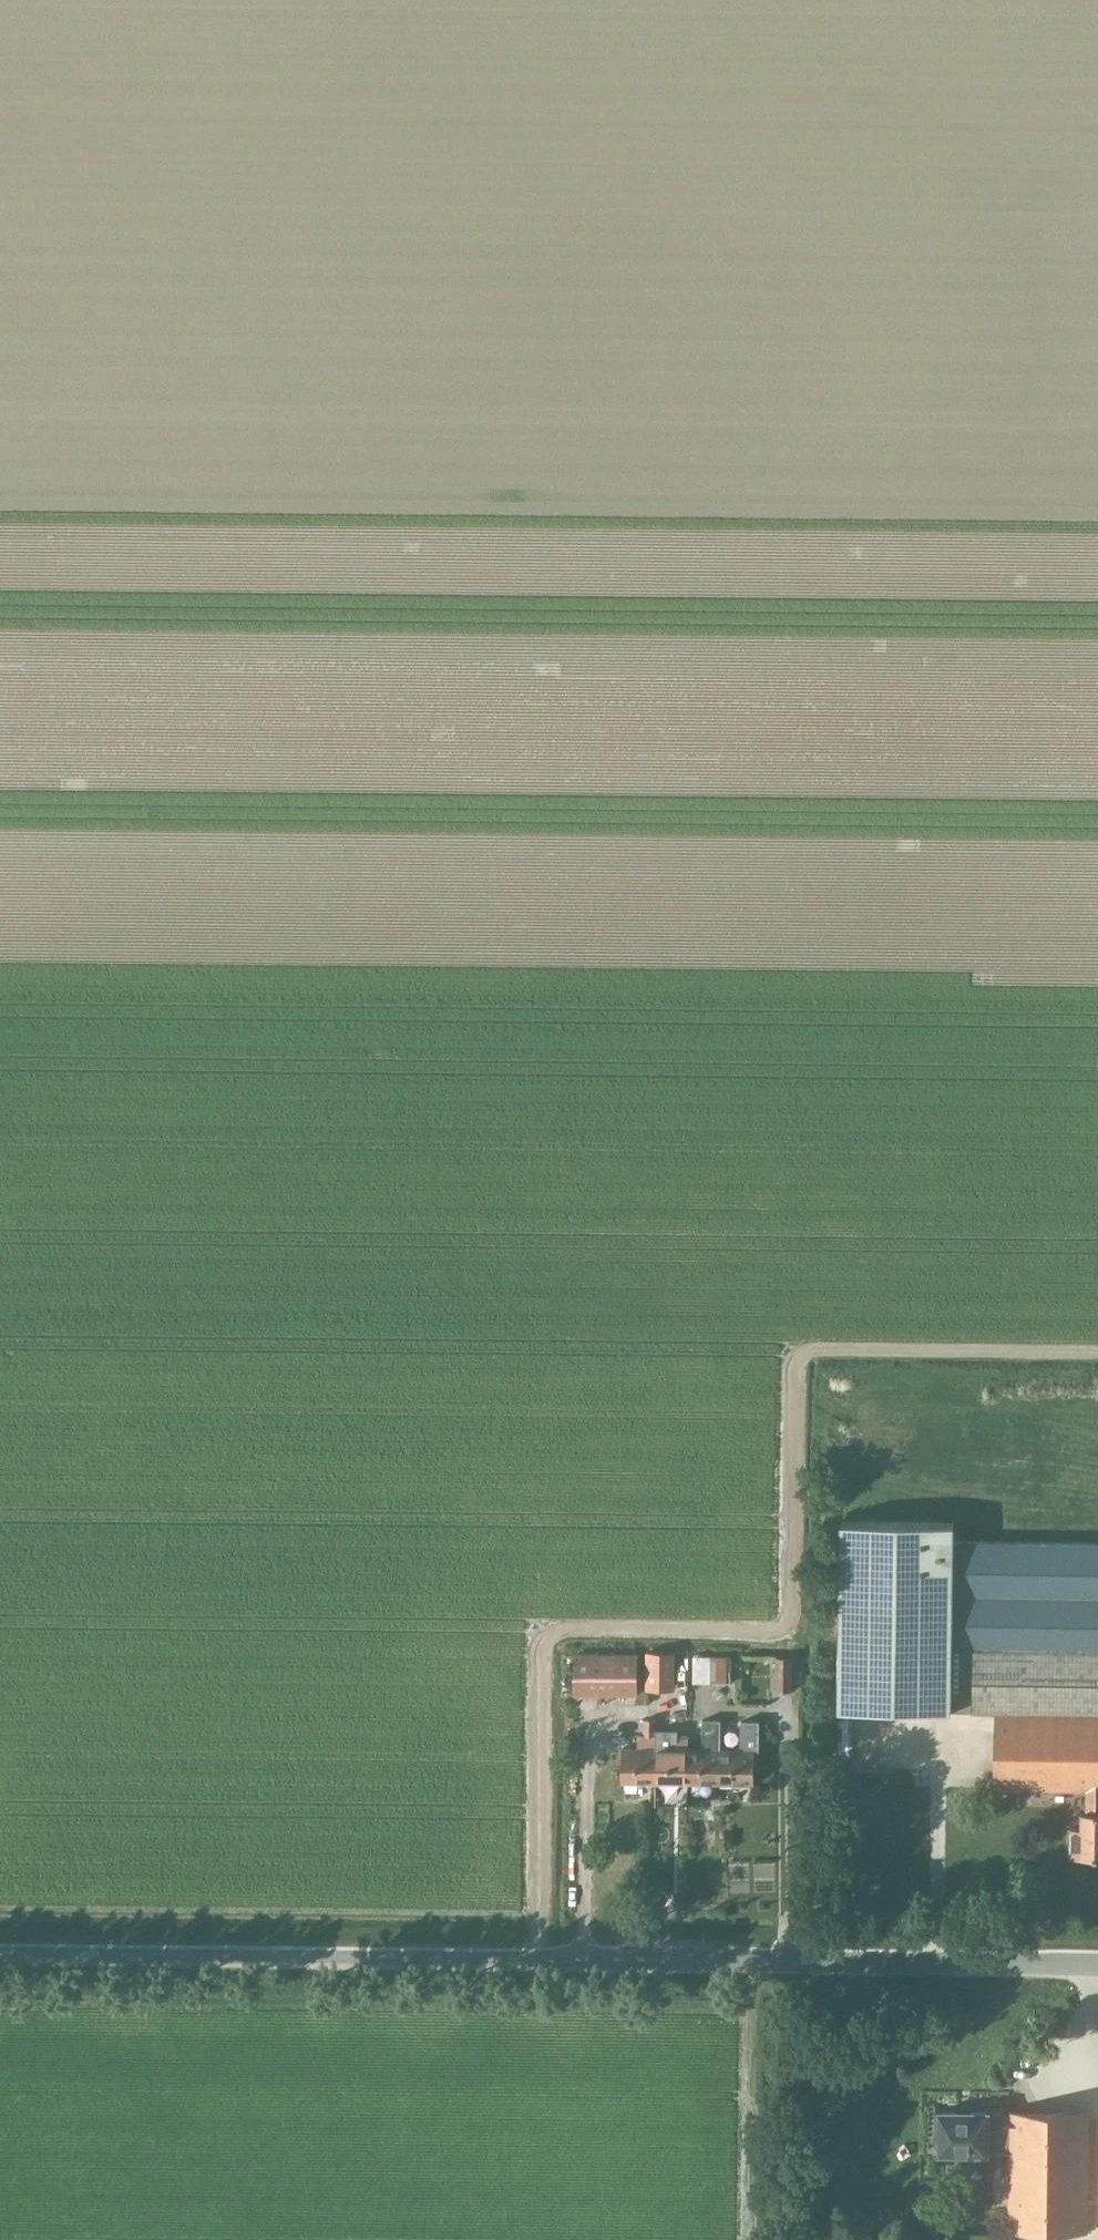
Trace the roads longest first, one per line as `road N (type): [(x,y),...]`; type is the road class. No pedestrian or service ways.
road 1 (unclassified): [(0,1952),(1097,1964)]

